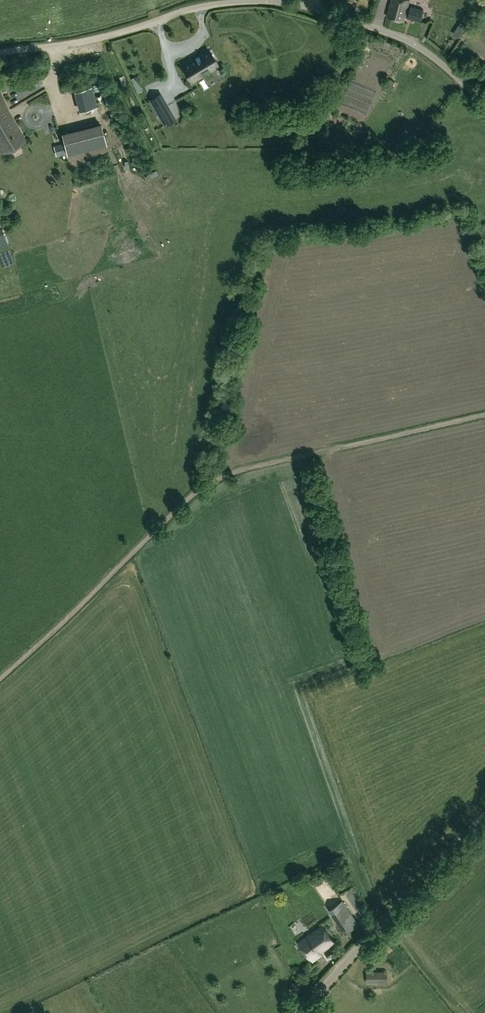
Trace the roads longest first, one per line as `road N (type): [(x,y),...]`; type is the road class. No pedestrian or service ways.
road 1 (track): [(0,674),(212,480),(484,414)]
road 2 (unclassified): [(484,104),(407,39),(296,5),(216,4),(104,36)]
road 3 (unclassified): [(302,1012),(484,818)]

